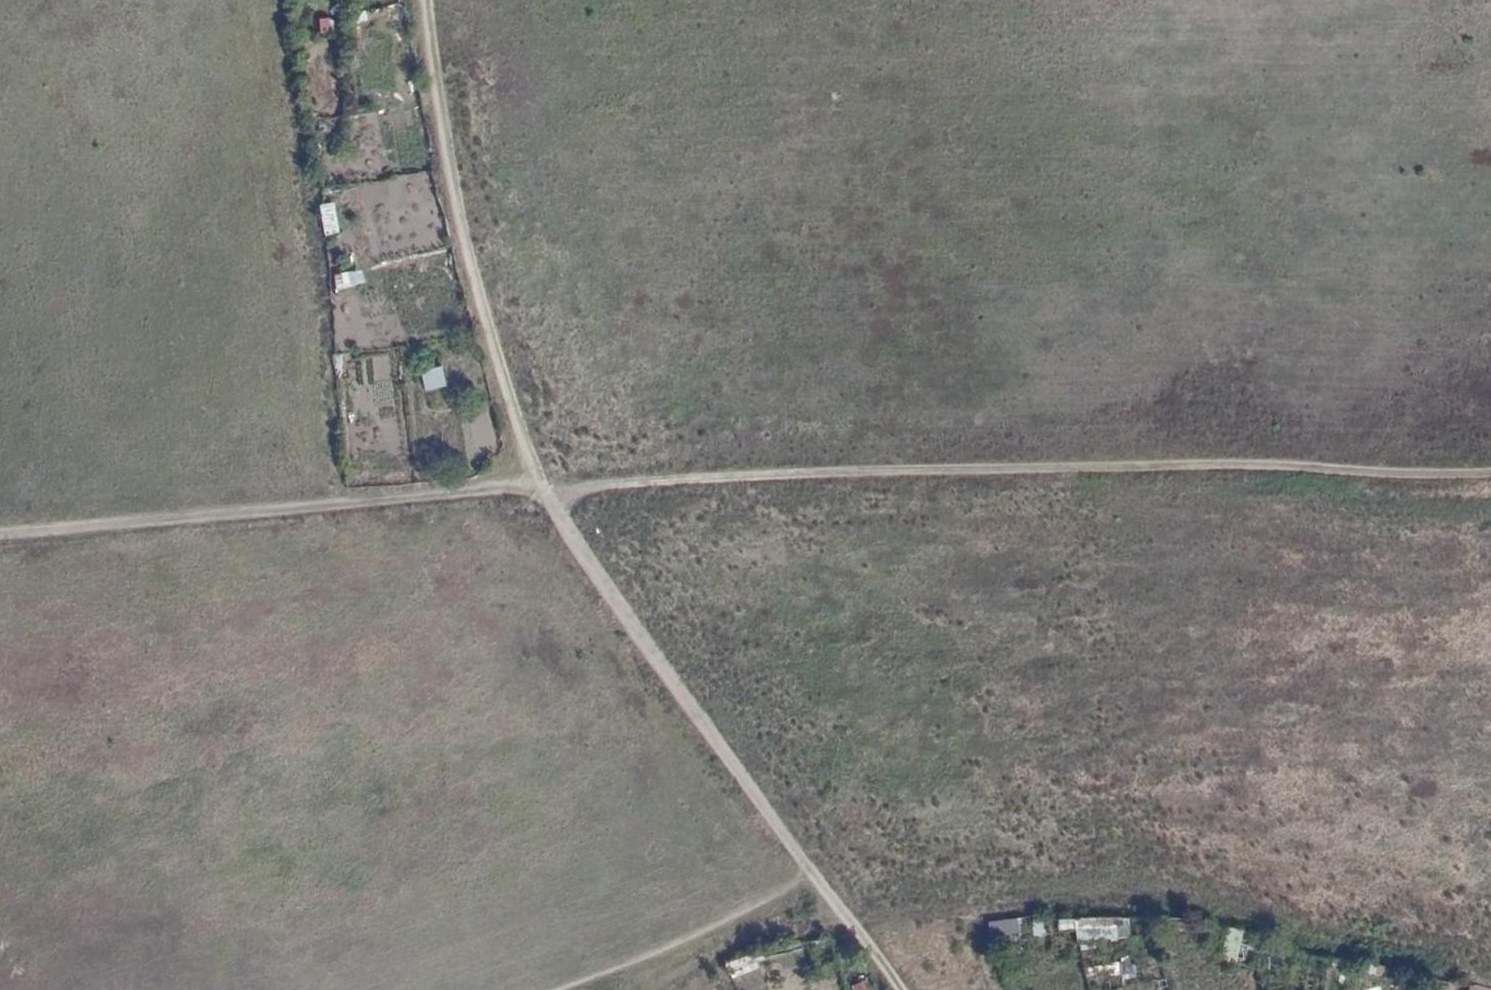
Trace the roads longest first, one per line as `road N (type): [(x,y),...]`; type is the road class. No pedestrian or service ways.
road 1 (track): [(1490,478),(1193,466),(541,493),(0,538)]
road 2 (track): [(418,0),(452,188),(541,493),(900,989)]
road 3 (track): [(1112,910),(854,926),(724,959),(667,989)]

